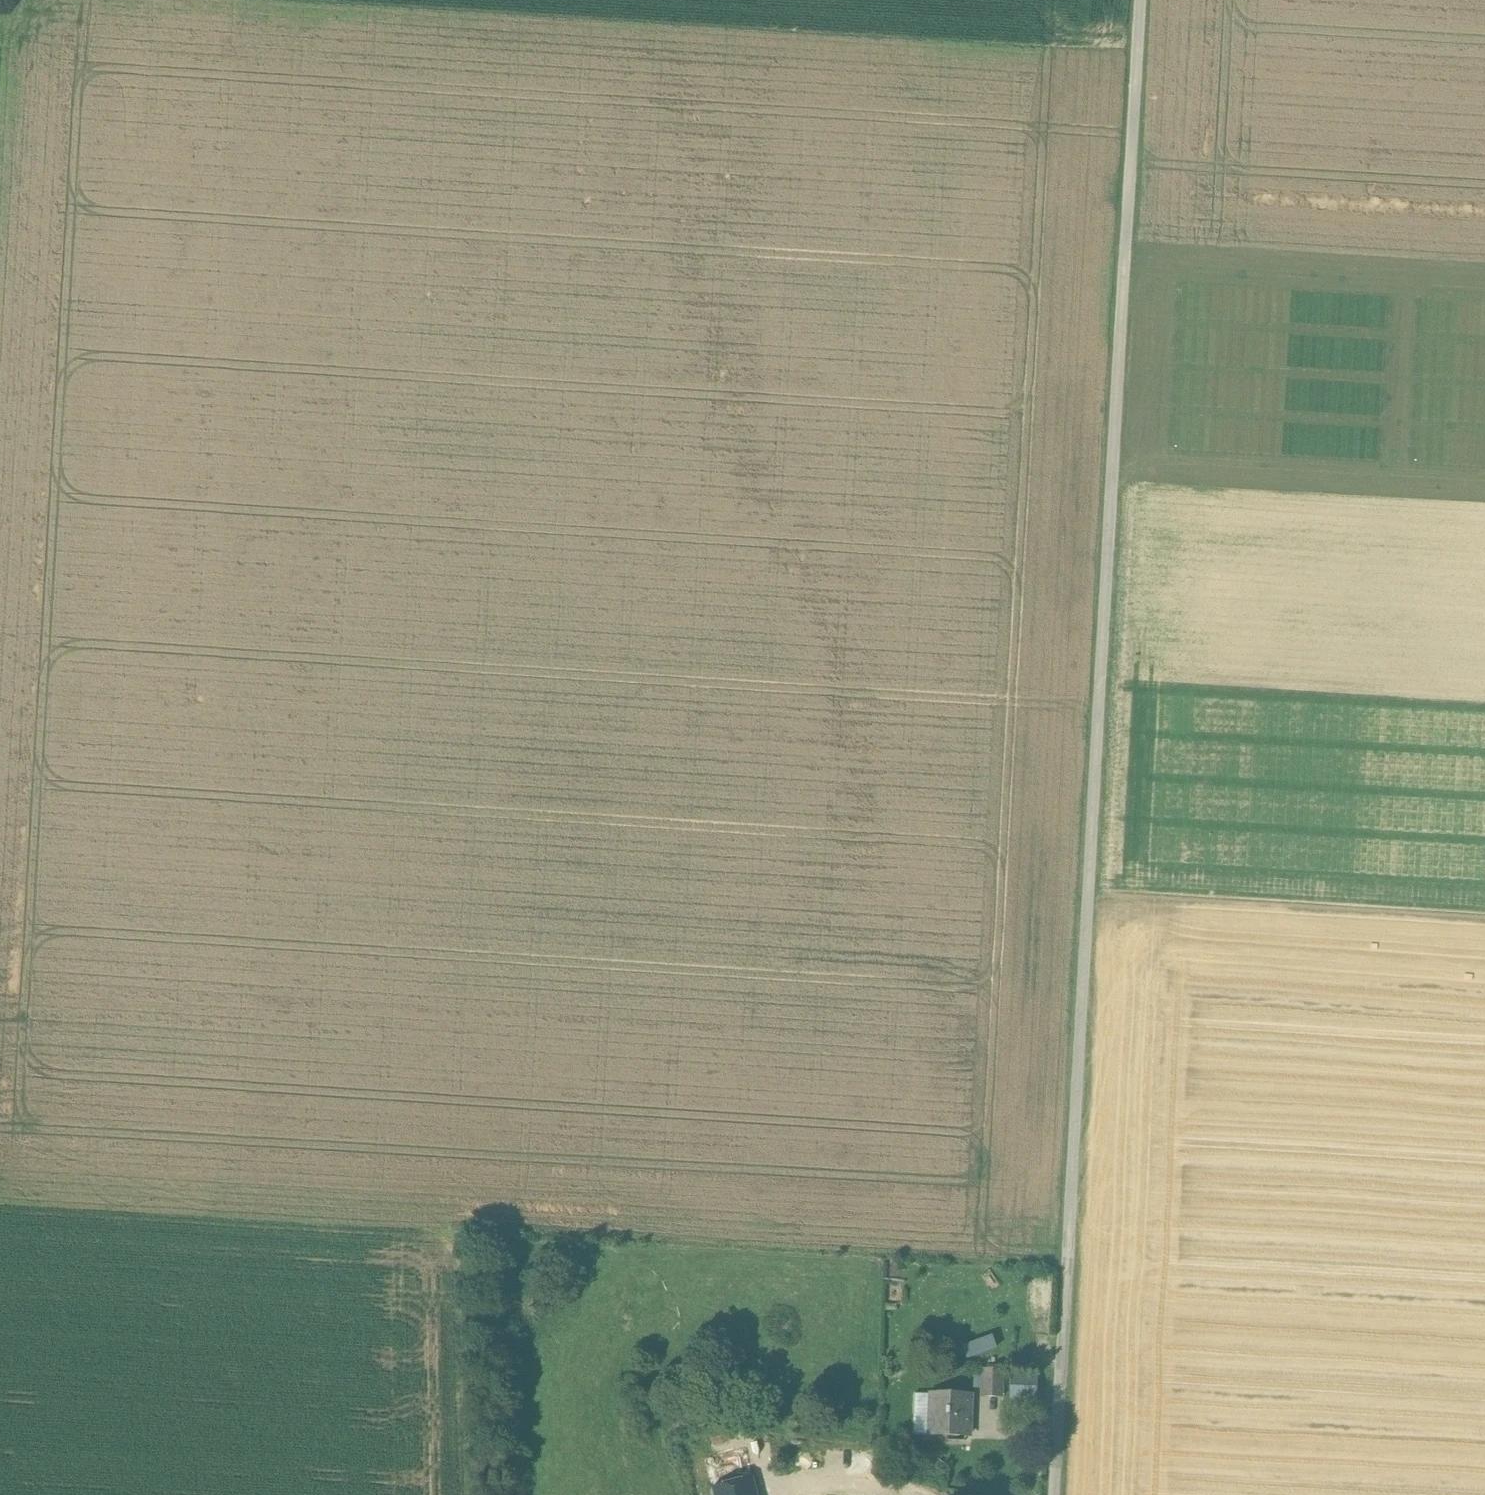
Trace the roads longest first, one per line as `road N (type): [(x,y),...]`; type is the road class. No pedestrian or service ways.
road 1 (track): [(1059,1494),(1146,0)]

